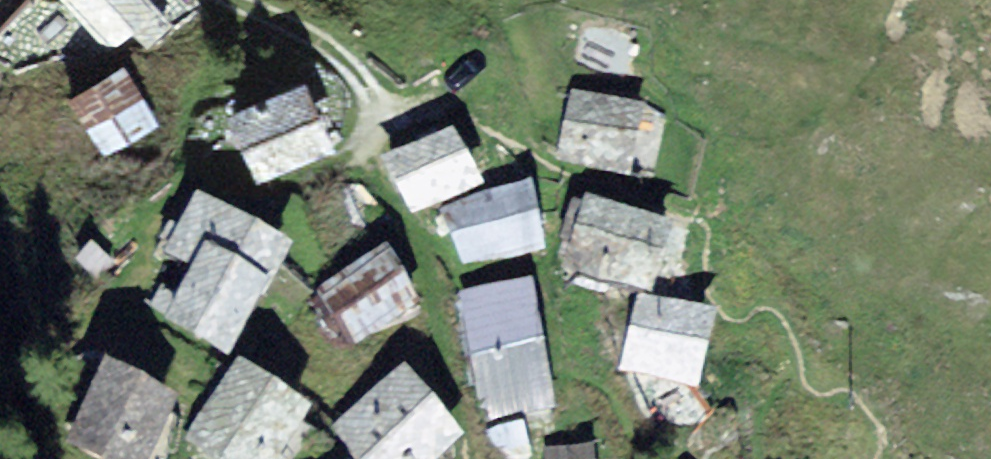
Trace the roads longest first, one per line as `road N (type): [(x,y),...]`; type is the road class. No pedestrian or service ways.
road 1 (track): [(379,106),(319,46),(229,0)]

